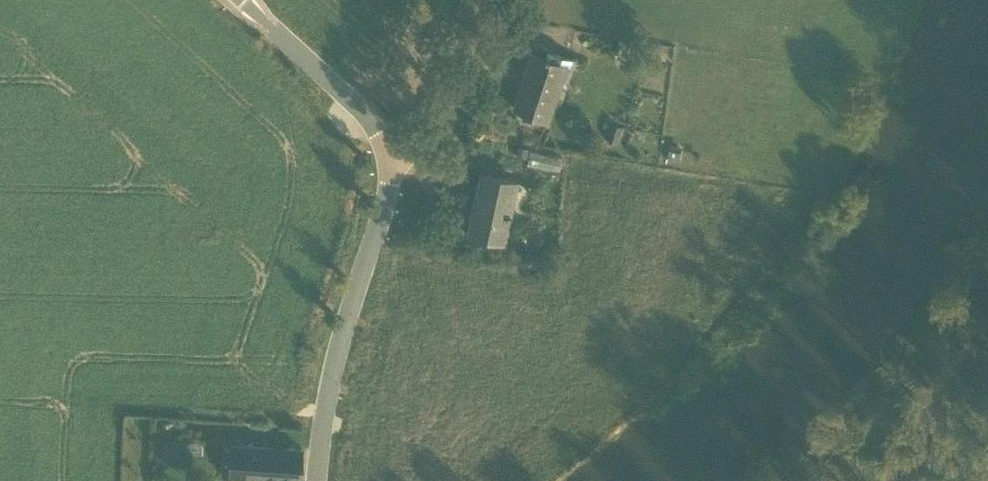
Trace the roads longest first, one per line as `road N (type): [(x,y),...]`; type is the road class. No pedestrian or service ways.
road 1 (residential): [(319,480),(326,410),(388,178),(381,141),(343,95),(240,0)]
road 2 (track): [(495,0),(429,147),(385,163)]

